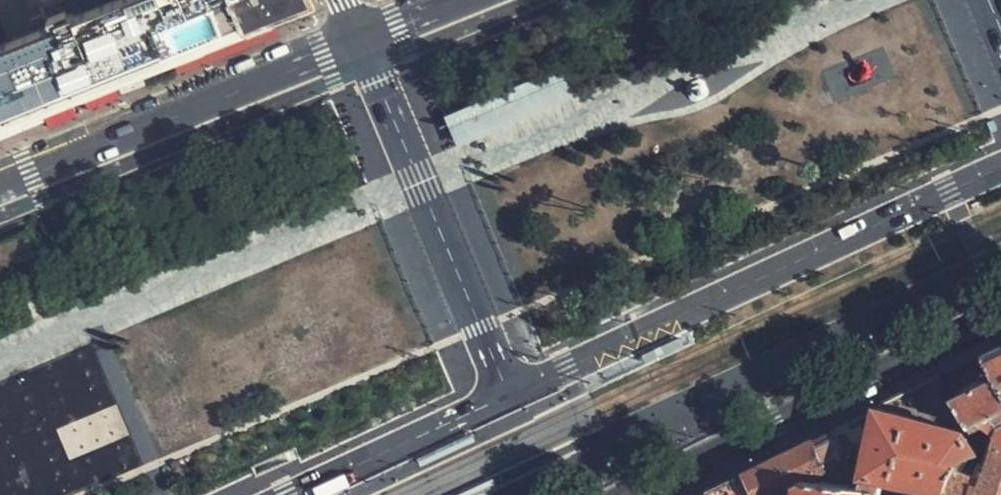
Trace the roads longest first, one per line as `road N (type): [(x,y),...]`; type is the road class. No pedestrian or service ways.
road 1 (primary): [(374,494),(1000,197)]
road 2 (primary): [(510,394),(1000,170)]
road 3 (residential): [(1000,320),(646,494)]
road 4 (primary): [(360,43),(0,186)]
road 5 (residential): [(510,394),(360,43)]
road 6 (primary): [(291,494),(510,394)]

